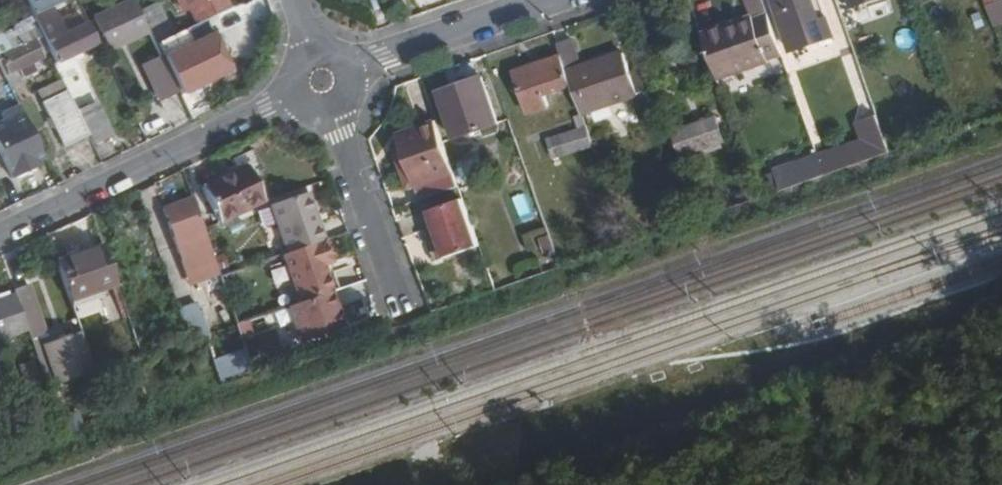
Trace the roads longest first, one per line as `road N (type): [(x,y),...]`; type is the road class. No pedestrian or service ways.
road 1 (residential): [(0,238),(297,90)]
road 2 (residential): [(546,0),(348,68)]
road 3 (residential): [(401,299),(331,105)]

